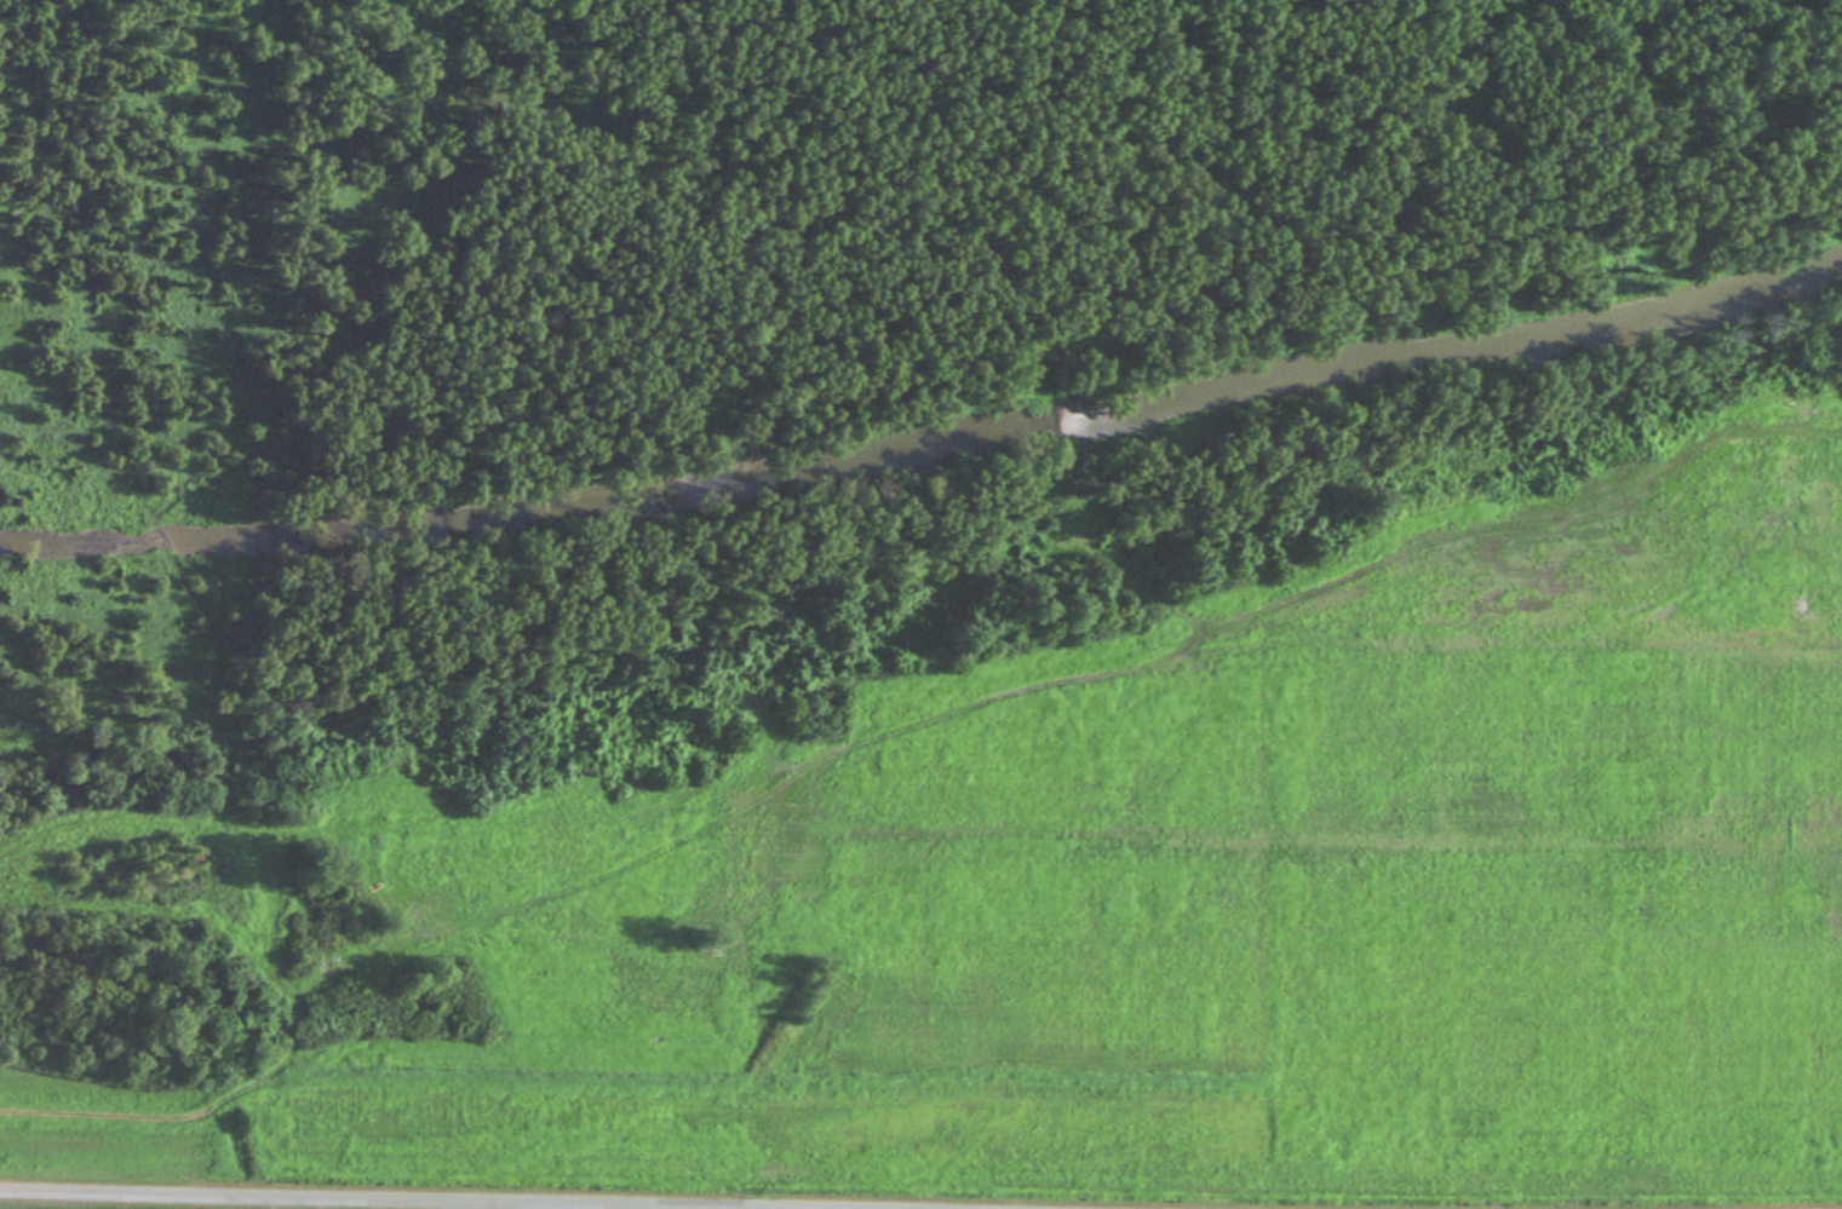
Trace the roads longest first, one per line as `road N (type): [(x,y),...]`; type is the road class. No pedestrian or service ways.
road 1 (tertiary): [(0,1184),(1346,1208)]

